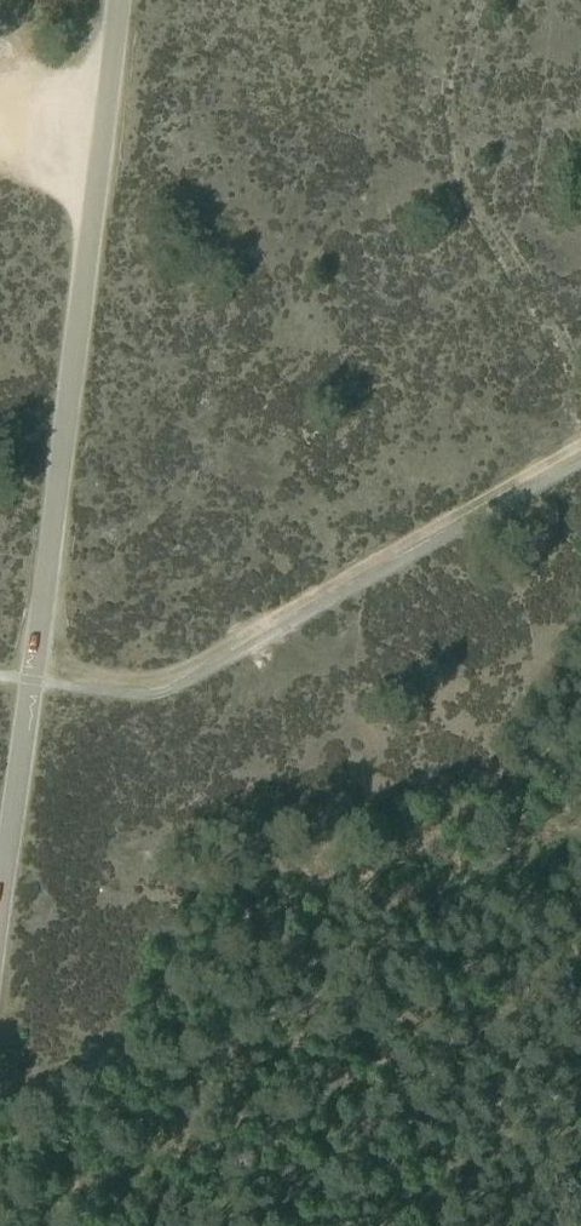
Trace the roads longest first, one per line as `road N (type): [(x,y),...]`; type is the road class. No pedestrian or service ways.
road 1 (unclassified): [(0,889),(119,0)]
road 2 (track): [(580,436),(191,652),(144,670),(35,662)]

